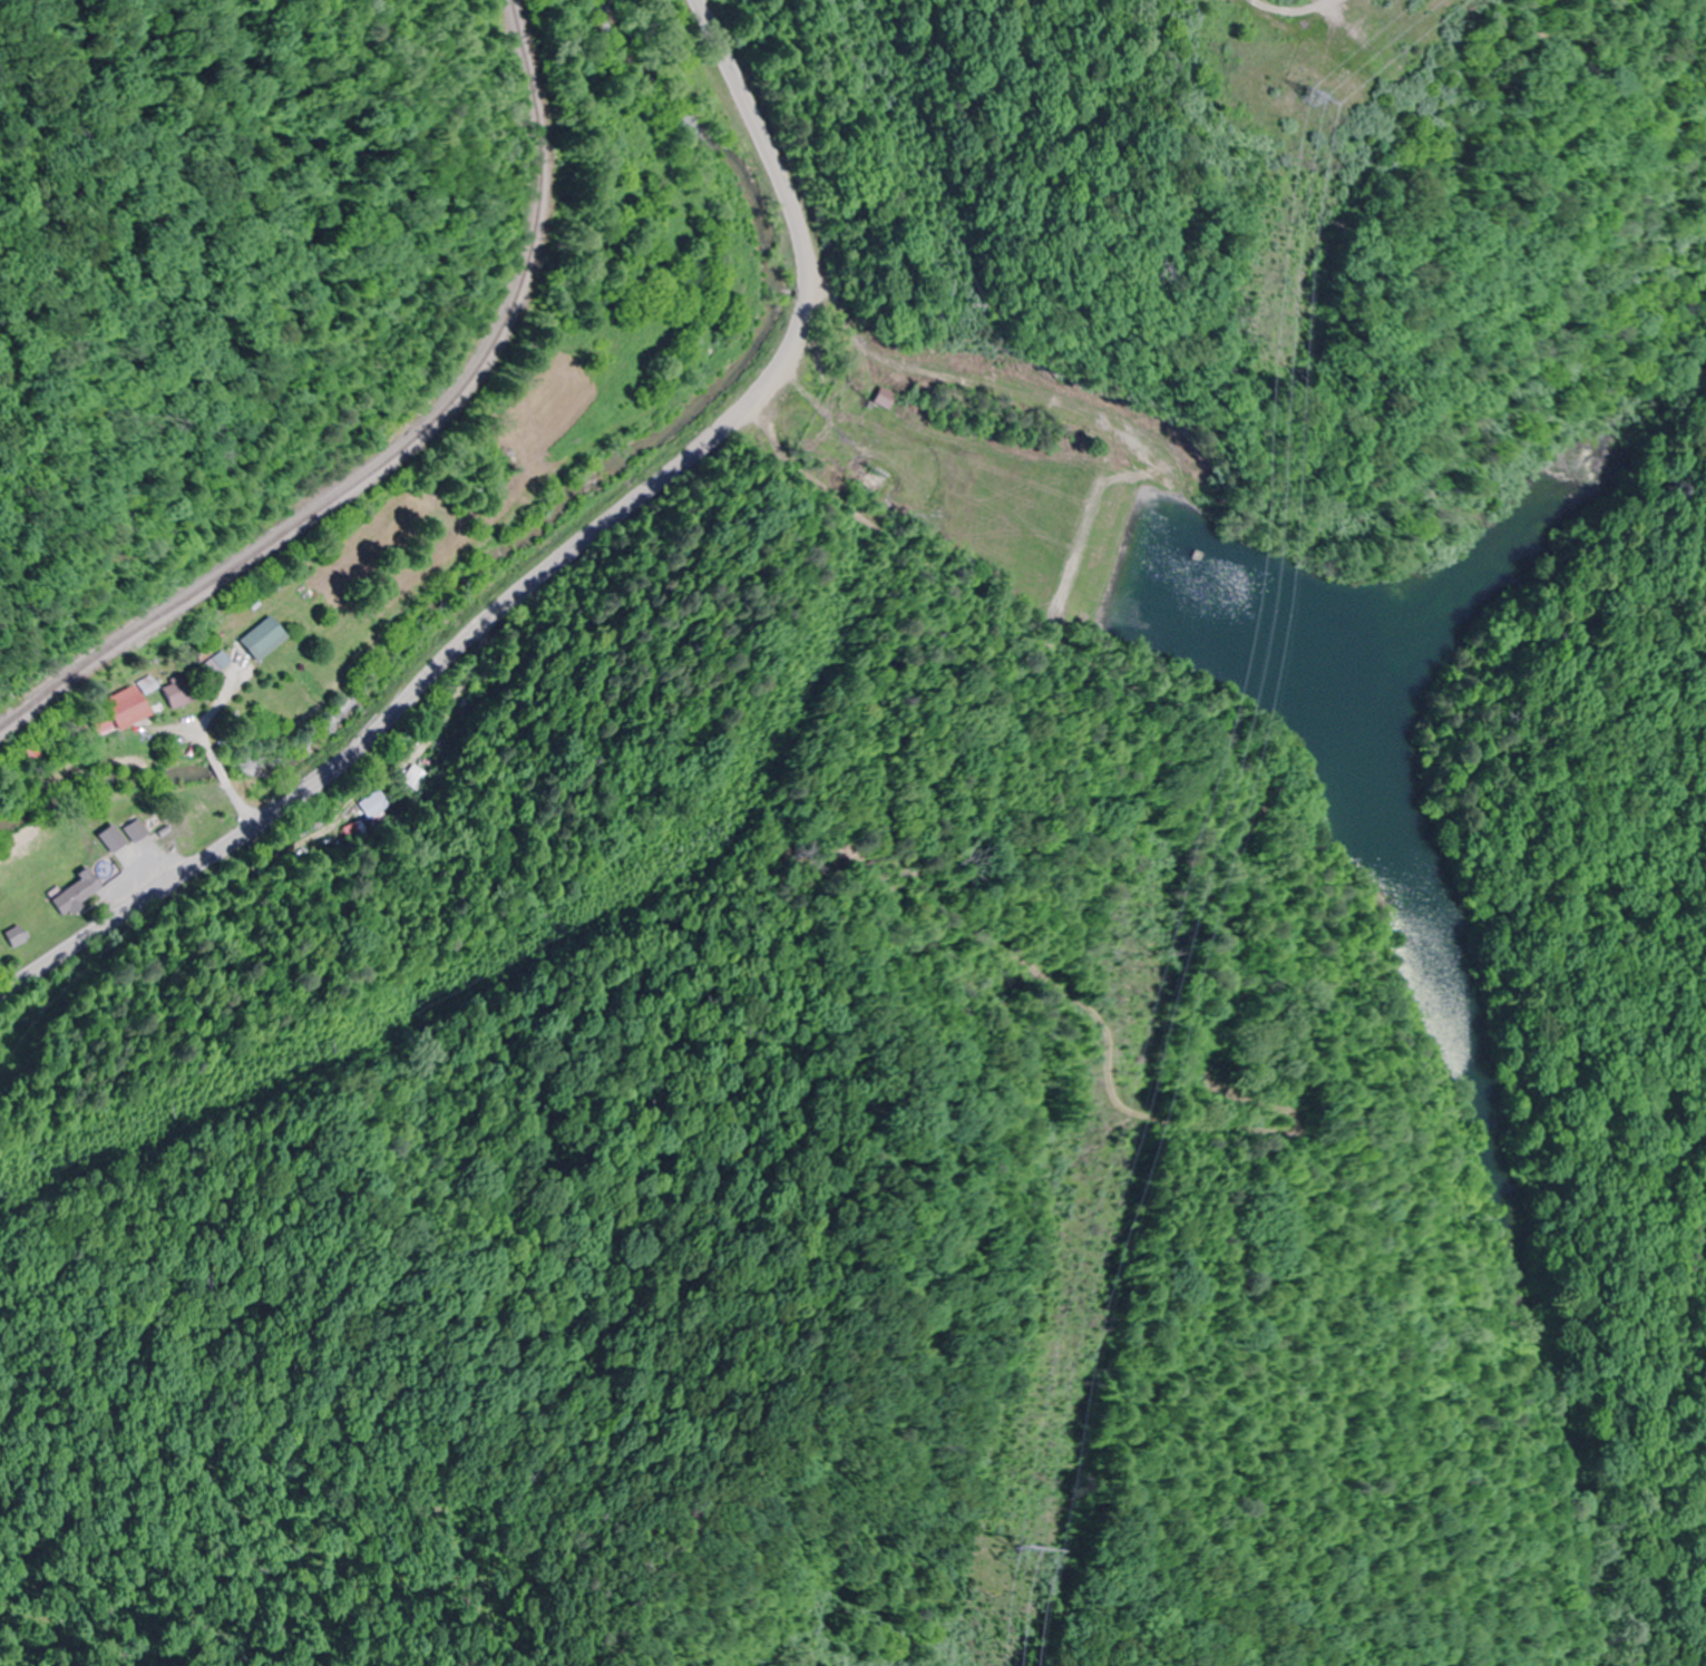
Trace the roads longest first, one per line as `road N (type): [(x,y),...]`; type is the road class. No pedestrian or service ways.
road 1 (tertiary): [(0,992),(345,761),(735,415),(769,374),(801,304),(799,246),(697,0)]

